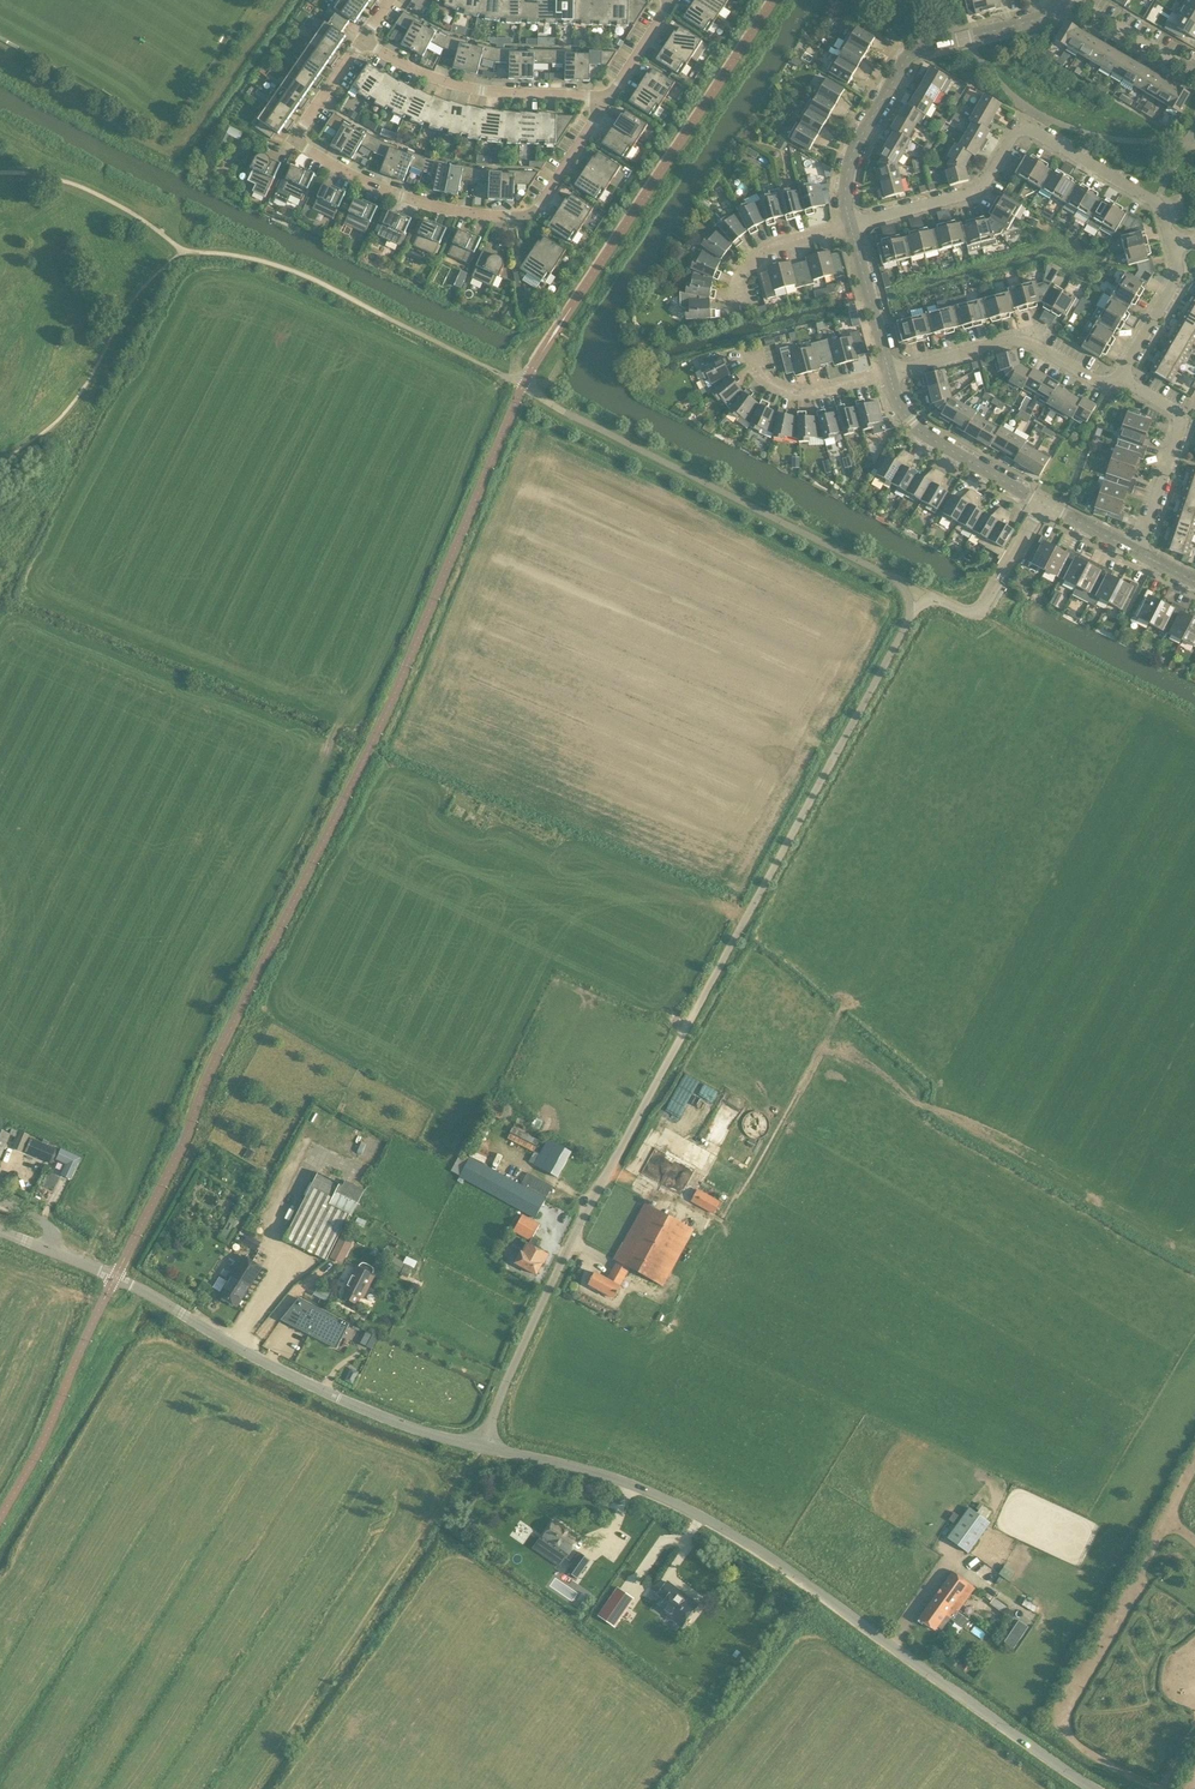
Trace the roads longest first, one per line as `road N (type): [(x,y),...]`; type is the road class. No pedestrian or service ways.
road 1 (unclassified): [(485,1448),(543,1302),(912,607)]
road 2 (unclassified): [(1099,1788),(706,1518),(607,1475),(485,1448)]
road 3 (residential): [(611,94),(538,210),(464,212),(370,184),(295,140),(363,38)]
road 4 (unclassified): [(485,1448),(341,1399),(151,1294),(53,1250)]
road 5 (unclassified): [(912,607),(908,592),(889,575),(523,386)]
road 6 (residential): [(1172,242),(1155,200),(1024,128),(973,192),(850,225)]
road 7 (residential): [(850,225),(853,157),(911,52),(1034,19),(1063,0)]
road 8 (residential): [(611,94),(528,94),(442,80),(363,38)]
road 9 (residential): [(1119,379),(1101,382),(1009,341),(887,371)]
road 10 (residential): [(1043,504),(924,435),(901,410),(887,371)]
road 11 (unclassified): [(912,607),(934,597),(977,612),(1043,504)]
road 12 (residential): [(887,371),(801,393),(762,378),(751,354)]
road 13 (residential): [(1119,379),(1178,276),(1172,242)]
road 14 (residential): [(739,303),(739,280),(766,248),(850,225)]
road 15 (residential): [(887,371),(850,225)]
road 16 (residential): [(1137,551),(1179,413)]
road 17 (residential): [(1075,0),(1194,70)]

